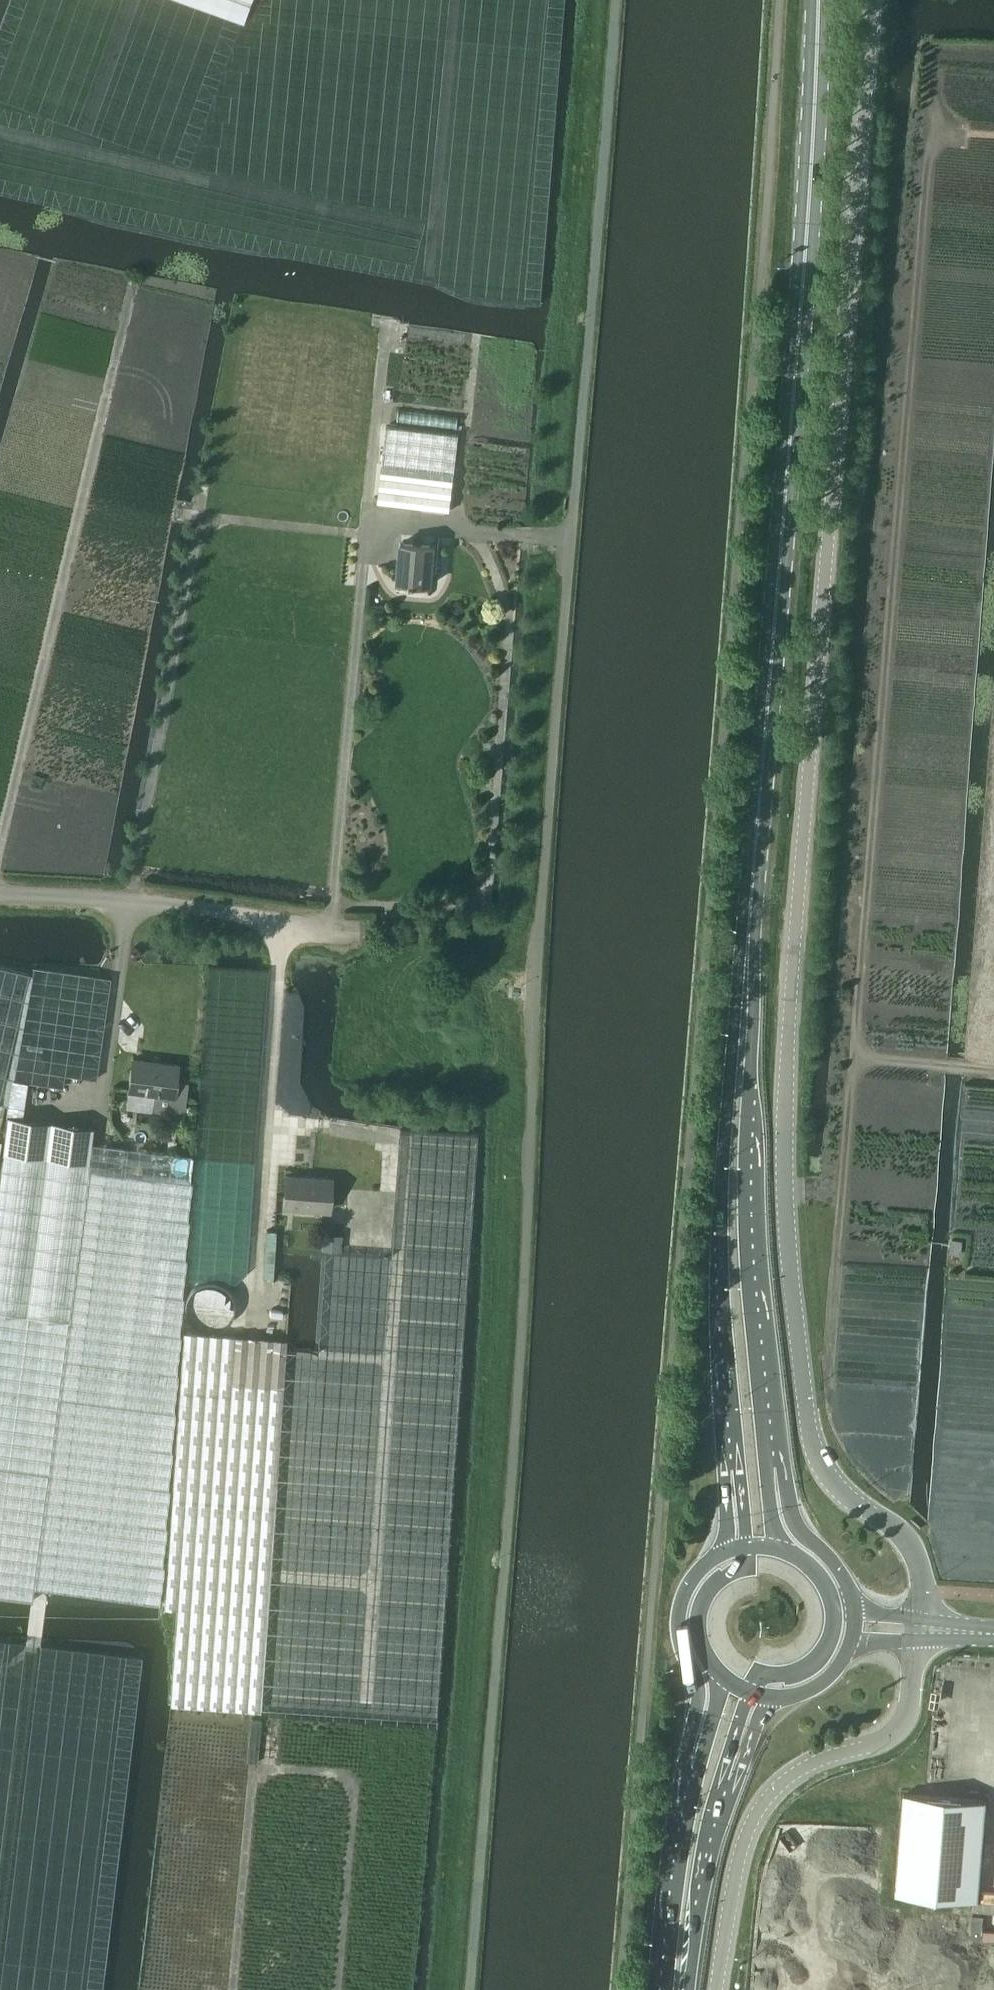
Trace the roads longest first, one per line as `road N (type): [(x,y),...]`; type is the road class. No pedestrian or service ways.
road 1 (unclassified): [(466,1989),(508,1527),(542,921),(611,0)]
road 2 (unclassified): [(921,1620),(924,1590),(908,1541),(835,1484),(811,1437),(788,1285),(784,1152),(795,913),(848,359),(872,0)]
road 3 (primary): [(745,970),(824,0)]
road 4 (track): [(0,865),(135,307)]
road 5 (track): [(233,1989),(254,1770),(353,1780),(337,1989)]
road 6 (primary): [(745,970),(732,1026),(719,1248),(732,1468)]
road 7 (primary): [(774,1467),(756,1264),(745,970)]
road 8 (unclassified): [(716,1989),(733,1885),(764,1805),(814,1764),(892,1738),(908,1716),(918,1640)]
road 9 (unclassified): [(336,932),(167,906),(0,895)]
road 10 (track): [(367,535),(84,504)]
road 11 (primary): [(726,1552),(692,1579),(679,1616),(698,1688),(690,1773)]
road 12 (primary): [(690,1773),(661,1989)]
road 13 (primary): [(689,1989),(728,1782)]
road 14 (track): [(367,535),(382,354)]
road 15 (primary): [(853,1606),(833,1563),(796,1526),(774,1467)]
road 16 (primary): [(746,1546),(745,1567),(714,1586),(699,1620),(701,1645),(722,1675)]
road 17 (primary): [(751,1692),(761,1673),(788,1674),(821,1654),(833,1630),(832,1602)]

